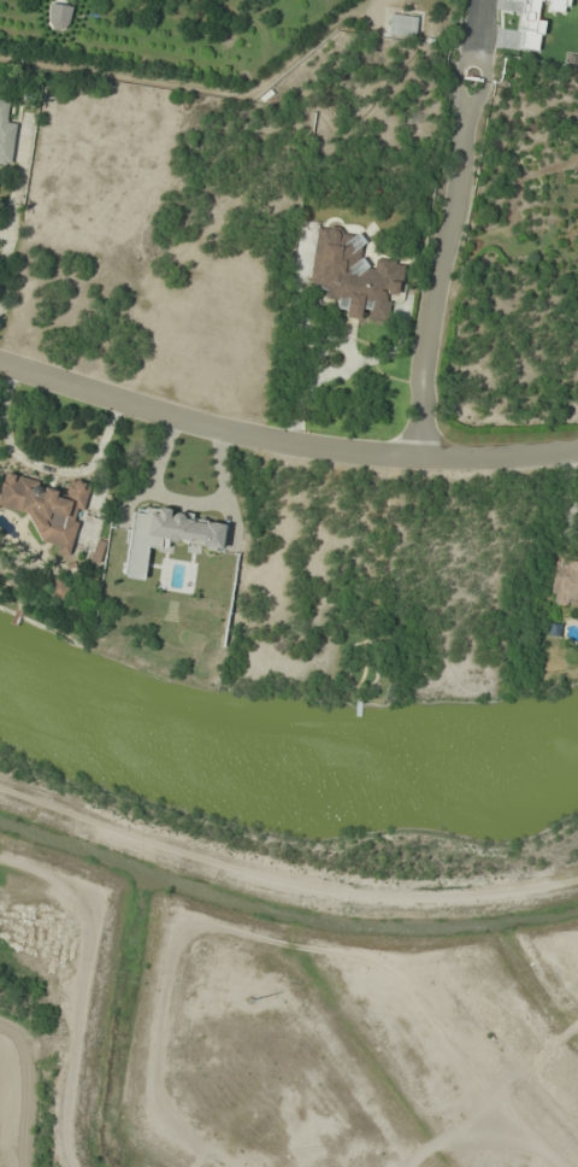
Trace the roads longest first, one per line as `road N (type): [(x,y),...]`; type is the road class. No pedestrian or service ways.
road 1 (residential): [(577,450),(419,457),(305,448),(71,389),(0,362)]
road 2 (residential): [(488,0),(424,370),(419,457)]

